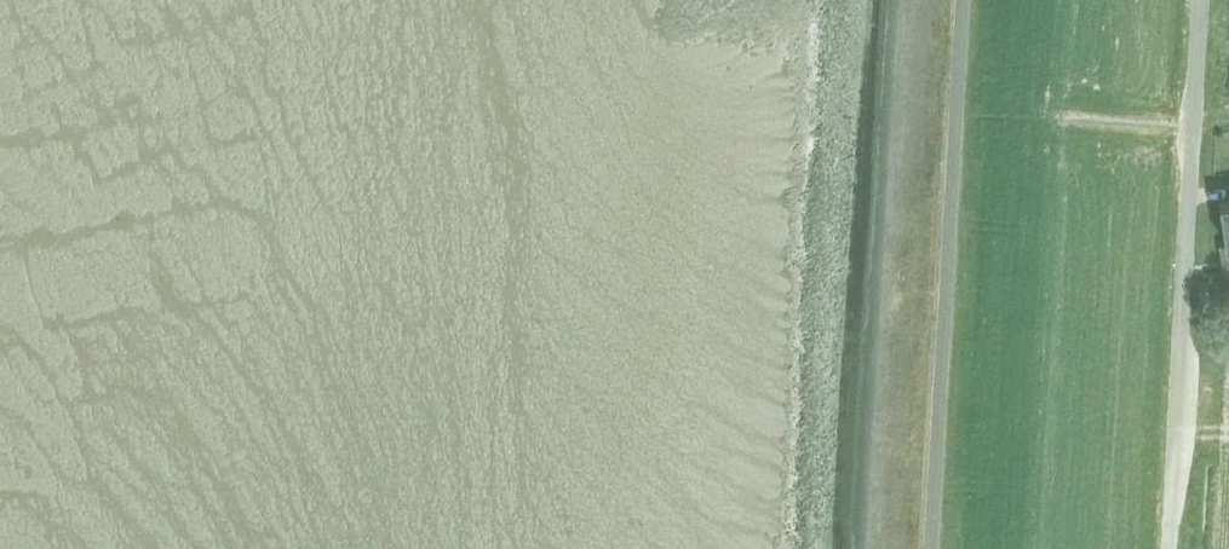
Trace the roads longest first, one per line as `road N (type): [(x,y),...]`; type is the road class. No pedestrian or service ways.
road 1 (tertiary): [(1169,548),(1201,0)]

